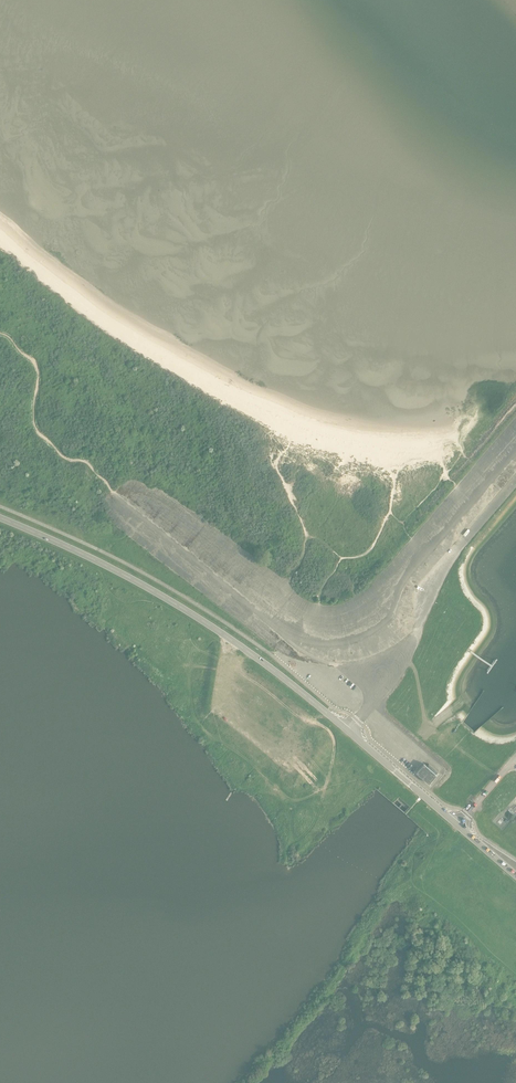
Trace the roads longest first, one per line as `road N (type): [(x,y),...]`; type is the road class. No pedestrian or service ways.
road 1 (tertiary): [(457,825),(224,635),(119,572),(0,518)]
road 2 (track): [(306,539),(345,559),(366,555),(384,529),(396,467)]

